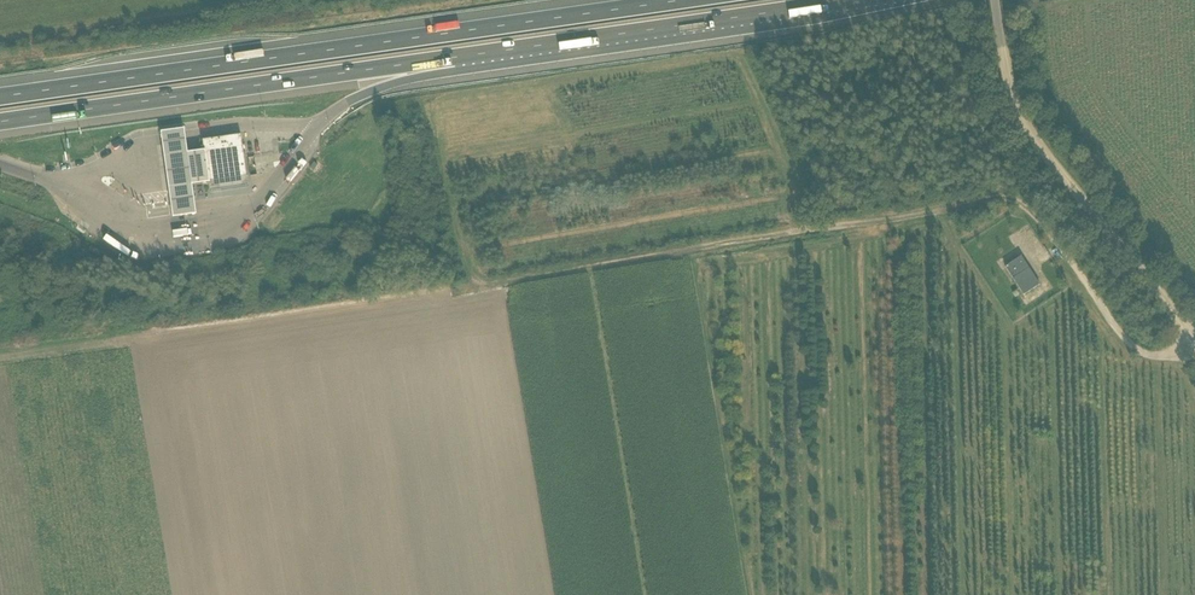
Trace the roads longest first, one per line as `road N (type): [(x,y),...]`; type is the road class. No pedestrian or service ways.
road 1 (track): [(1194,345),(1171,358),(1129,347),(1044,220),(1003,200),(393,300)]
road 2 (motorway): [(677,0),(0,96)]
road 3 (motorway): [(0,122),(497,49)]
road 4 (unclassified): [(1194,344),(1022,117),(995,0)]
road 5 (motorway): [(497,49),(847,0)]
road 6 (motorway): [(359,96),(497,49)]

